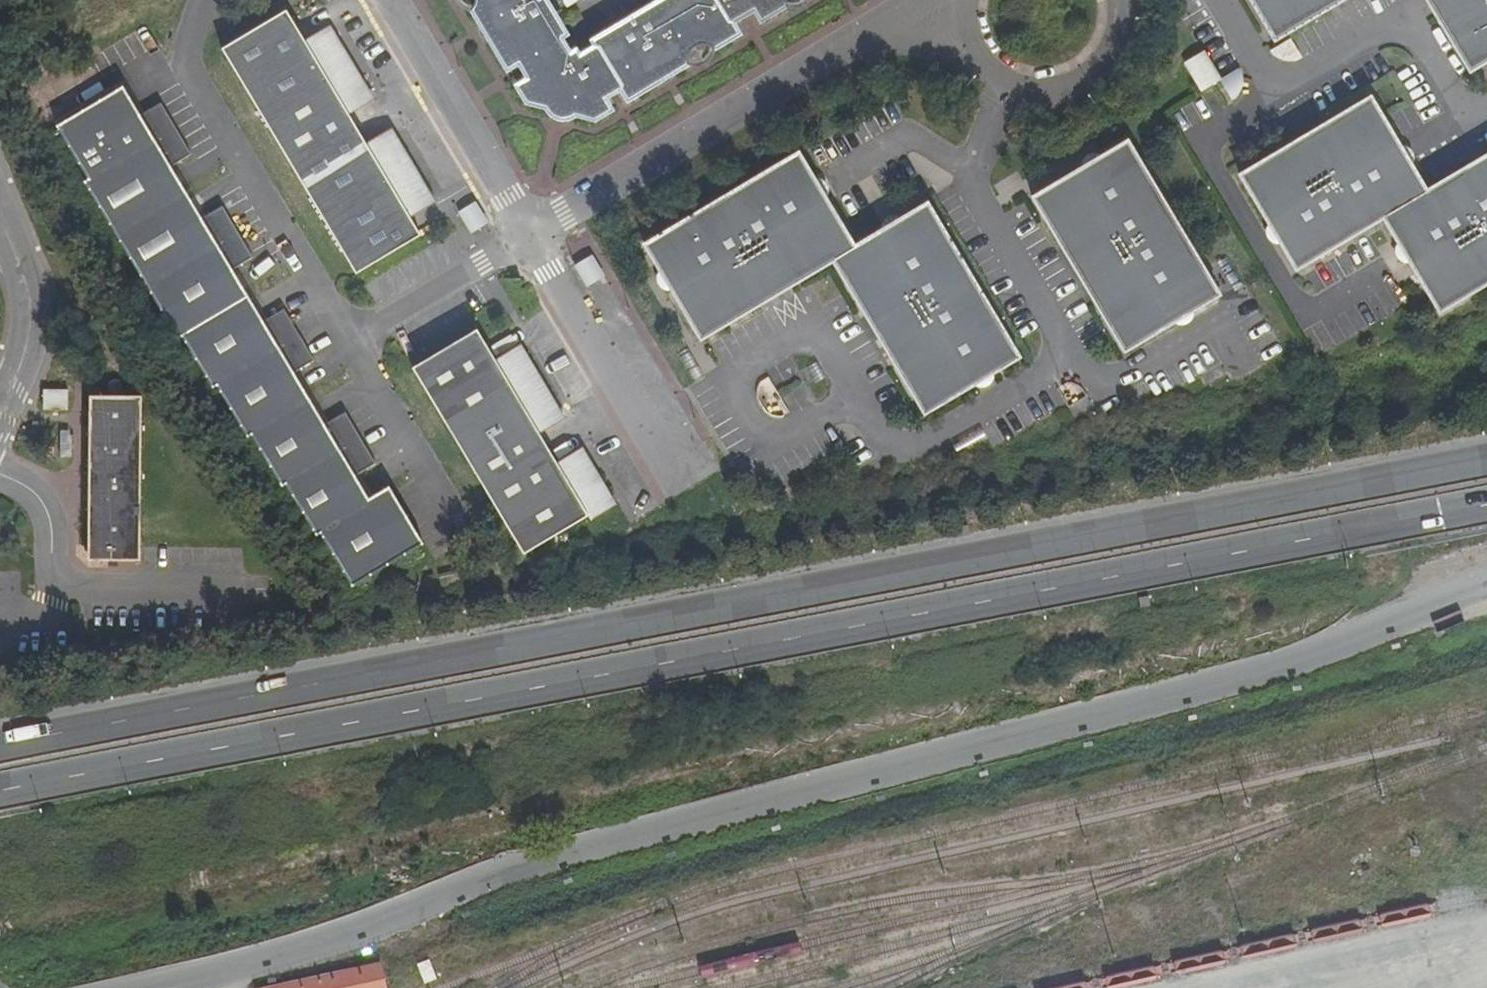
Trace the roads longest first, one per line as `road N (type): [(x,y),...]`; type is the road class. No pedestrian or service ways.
road 1 (trunk): [(1486,459),(0,745)]
road 2 (trunk): [(0,791),(1486,506)]
road 3 (unclassified): [(1486,582),(1274,669),(570,852),(294,948),(147,987)]
road 4 (residential): [(527,233),(348,338),(178,61),(199,0)]
road 5 (residential): [(968,34),(883,29),(527,233)]
road 6 (residential): [(388,0),(527,233)]
road 7 (residential): [(968,34),(1001,75),(1063,84),(1102,58),(1118,22),(1118,0)]

